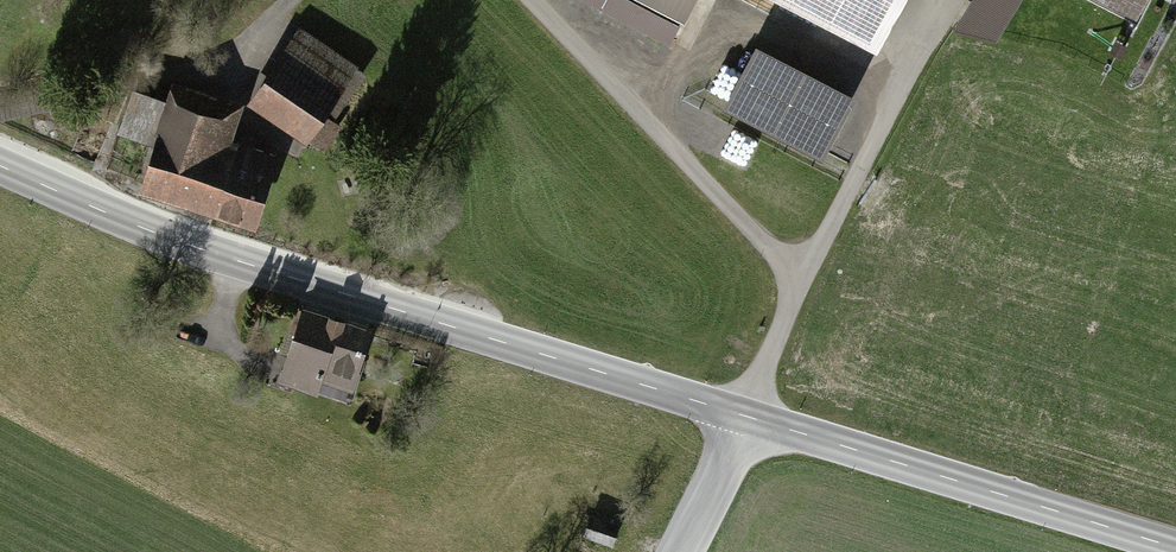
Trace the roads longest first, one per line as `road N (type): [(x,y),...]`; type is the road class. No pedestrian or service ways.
road 1 (tertiary): [(0,167),(201,250),(1175,548)]
road 2 (track): [(664,551),(802,282),(528,0)]
road 3 (track): [(953,0),(802,282)]
road 4 (track): [(290,0),(218,63),(153,83)]

